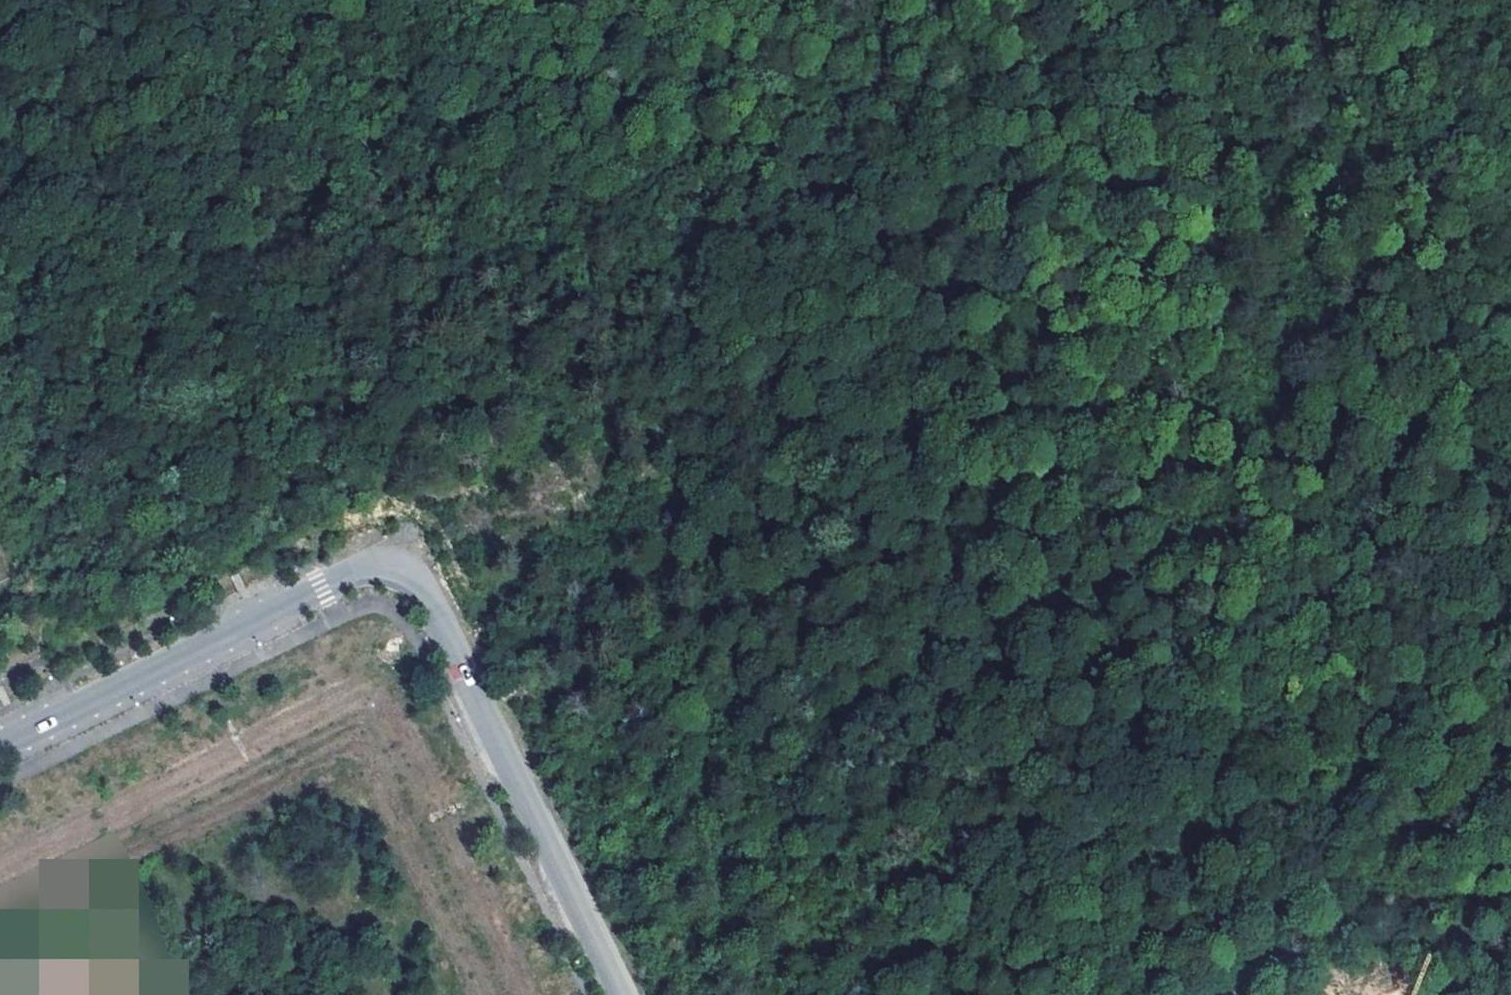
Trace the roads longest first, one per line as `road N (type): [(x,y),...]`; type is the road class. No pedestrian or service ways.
road 1 (residential): [(623,994),(426,591),(407,575),(373,570),(352,577),(0,748)]

